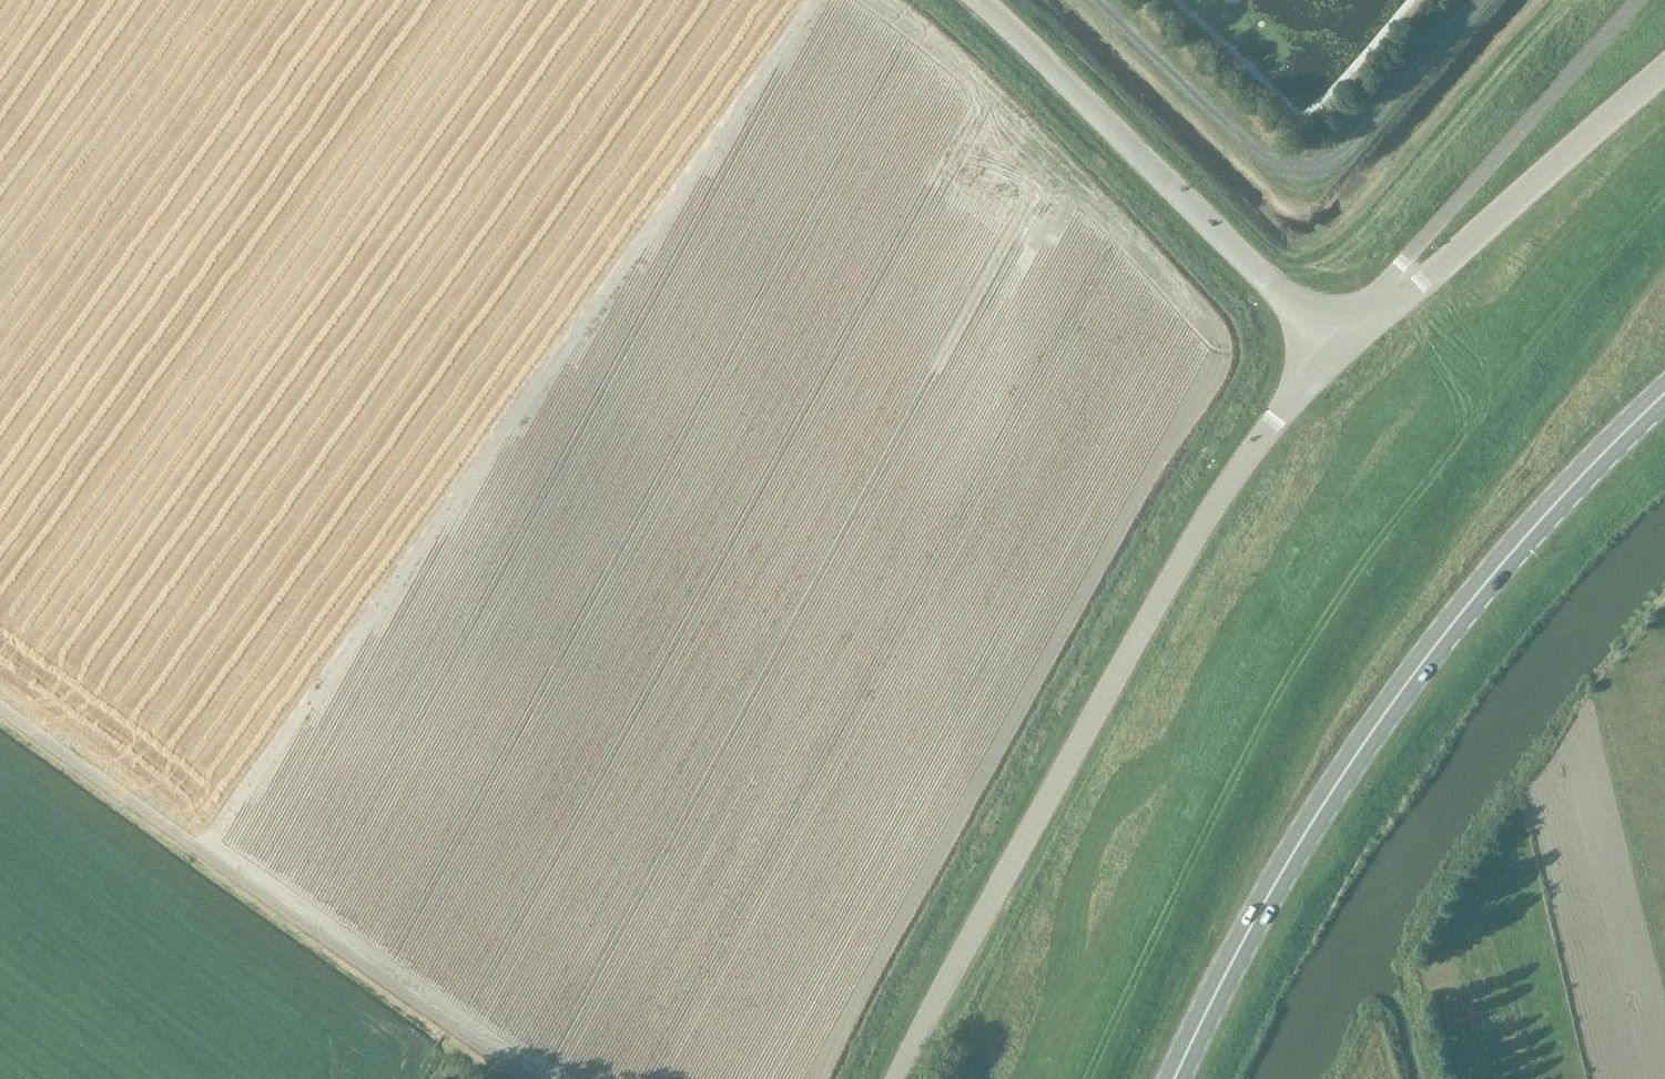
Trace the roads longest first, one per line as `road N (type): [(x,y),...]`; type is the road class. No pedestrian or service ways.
road 1 (unclassified): [(898,1078),(1221,497),(1335,350)]
road 2 (primary): [(1177,1078),(1274,888),(1361,747),(1478,592),(1600,456)]
road 3 (track): [(1096,0),(1262,155),(1301,169),(1329,162),(1355,142),(1478,0)]
road 4 (unclassified): [(1335,350),(970,0)]
road 5 (unclassified): [(1637,0),(1358,325)]
road 6 (unclassified): [(1358,325),(1664,74)]

